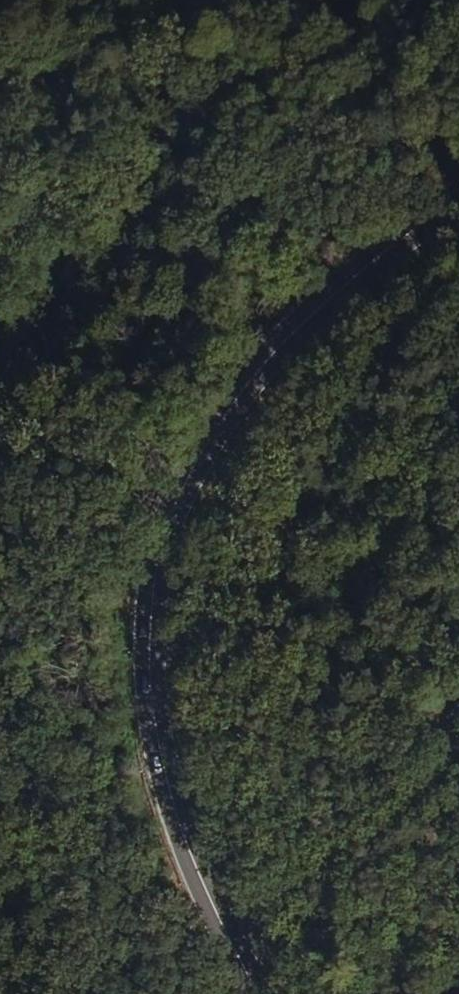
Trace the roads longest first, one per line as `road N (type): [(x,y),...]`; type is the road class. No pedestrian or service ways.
road 1 (secondary): [(263,993),(172,803),(153,710),(153,610),(192,504),(283,365),(336,309),(458,211)]
road 2 (track): [(0,352),(215,77),(328,0)]

